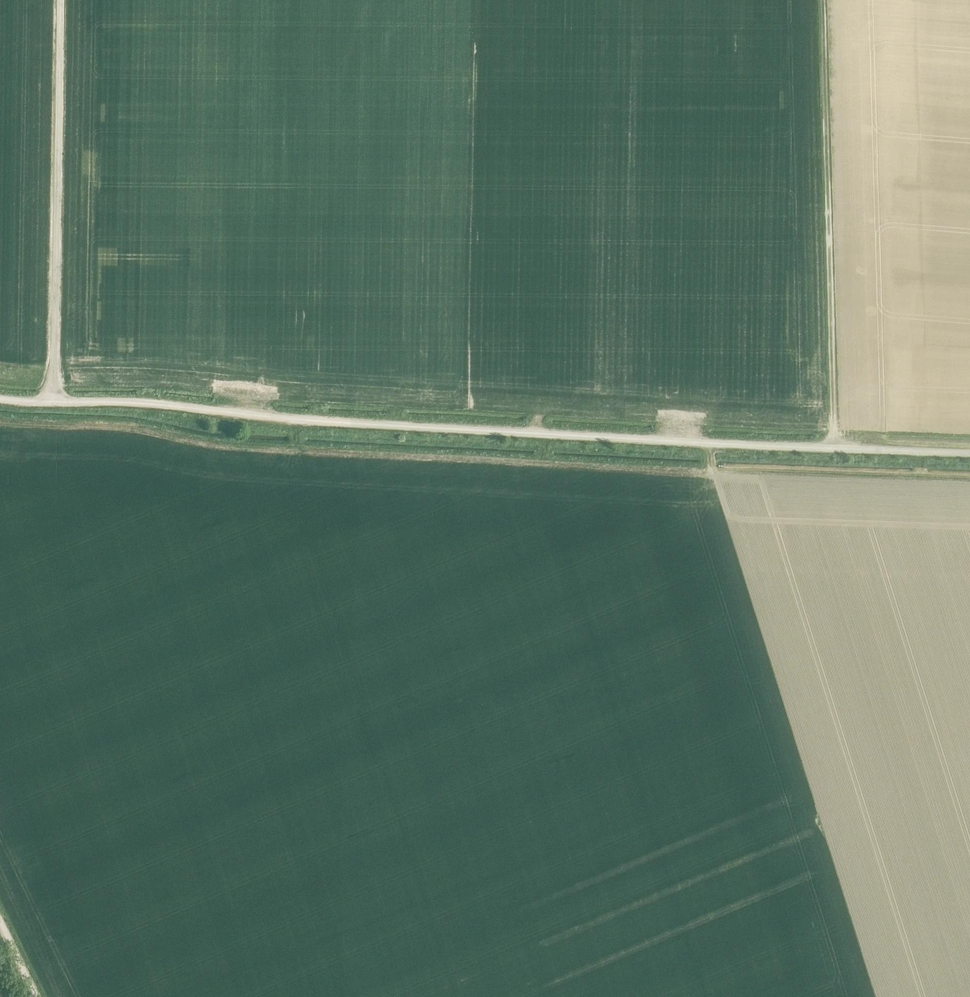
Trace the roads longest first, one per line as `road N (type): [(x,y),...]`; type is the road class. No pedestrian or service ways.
road 1 (unclassified): [(969,455),(0,399)]

